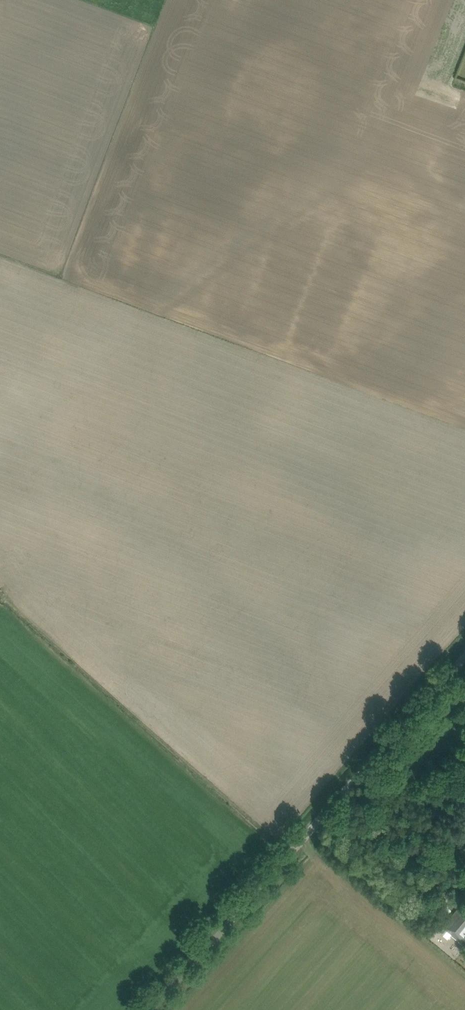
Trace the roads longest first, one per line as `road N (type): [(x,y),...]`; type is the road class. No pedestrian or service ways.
road 1 (unclassified): [(150,1009),(464,656)]

